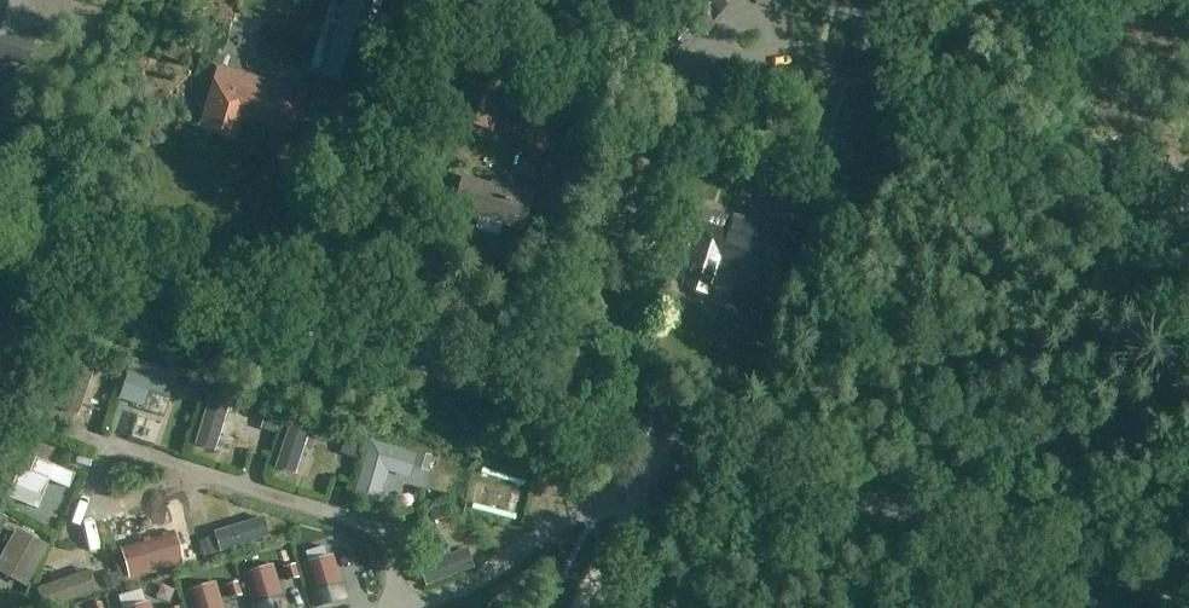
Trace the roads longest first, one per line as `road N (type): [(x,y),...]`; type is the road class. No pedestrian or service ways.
road 1 (tertiary): [(669,436),(0,227)]
road 2 (tertiary): [(1188,597),(669,436)]
road 3 (unclassified): [(669,436),(594,580)]

